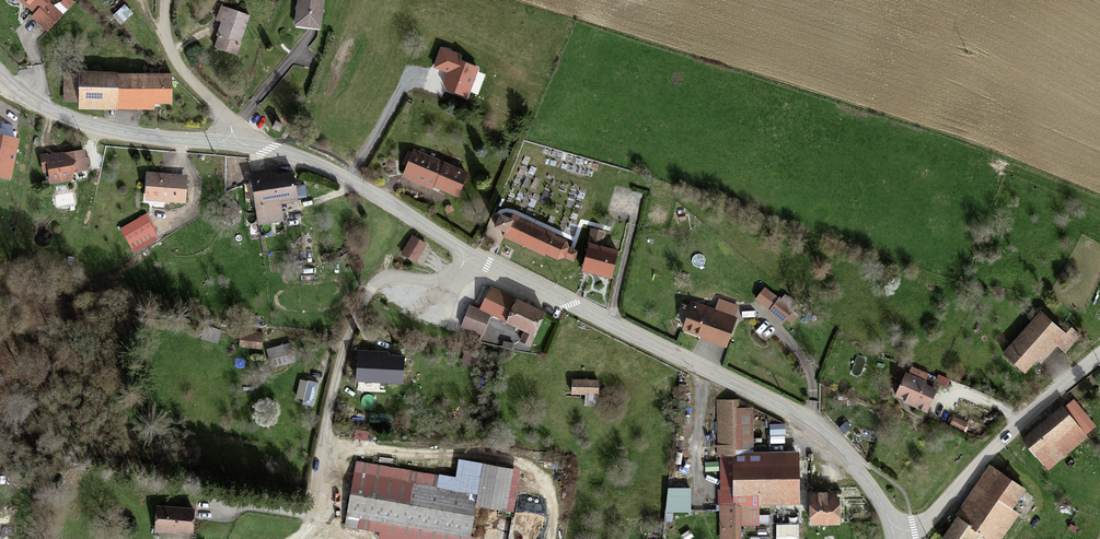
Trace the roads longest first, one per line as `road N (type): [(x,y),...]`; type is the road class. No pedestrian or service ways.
road 1 (tertiary): [(896,538),(850,460),(805,420),(477,257)]
road 2 (residential): [(319,522),(347,345),(363,300),(379,282),(444,280),(477,257)]
road 3 (residential): [(899,538),(914,533),(1003,437),(1099,355)]
road 4 (tertiary): [(477,257),(351,179),(286,152),(233,143)]
road 5 (tertiary): [(233,143),(110,129),(55,111),(0,74)]
road 6 (residential): [(233,143),(225,117),(181,70),(164,36),(163,0)]

